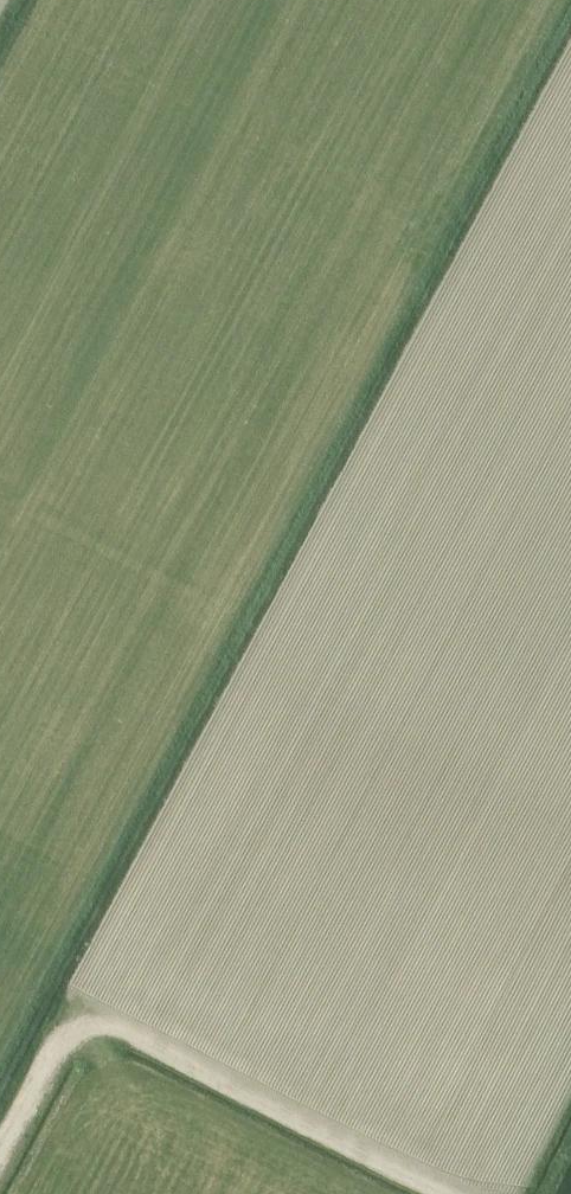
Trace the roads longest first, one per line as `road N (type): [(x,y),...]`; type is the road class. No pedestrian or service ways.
road 1 (track): [(461,1193),(93,1014),(73,1017),(0,1152)]

